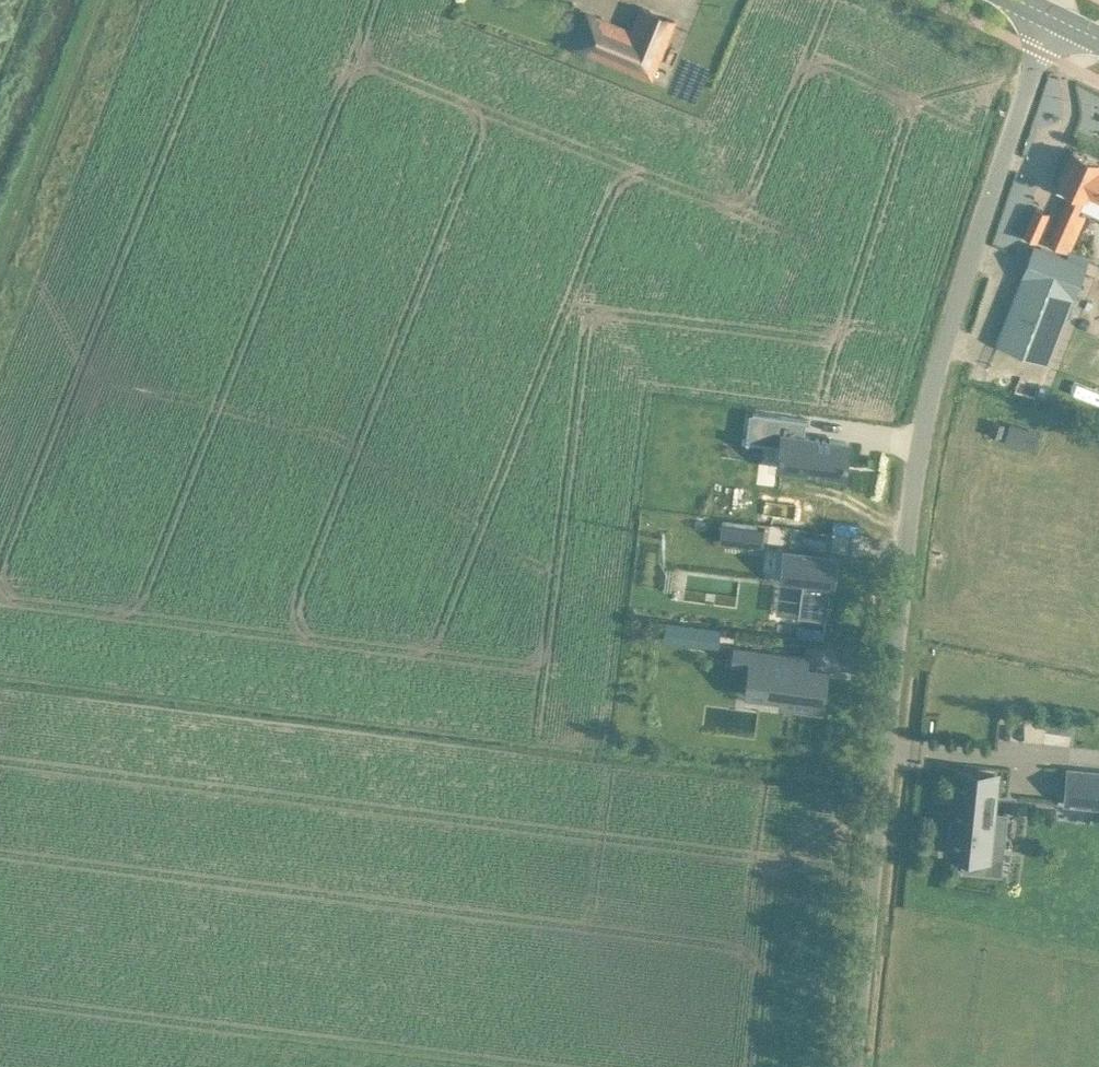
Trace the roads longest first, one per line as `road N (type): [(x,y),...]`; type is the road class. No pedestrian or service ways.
road 1 (unclassified): [(856,1066),(910,507),(943,343),(1047,17)]

